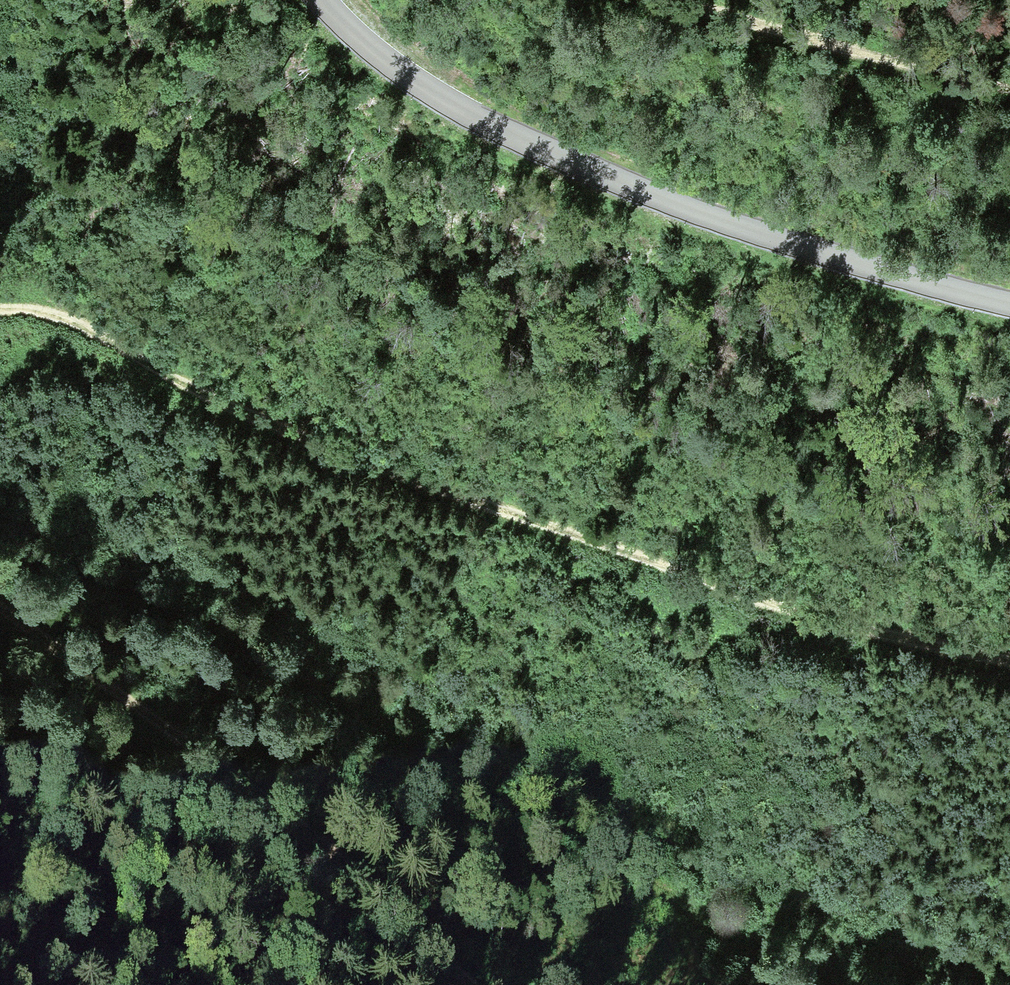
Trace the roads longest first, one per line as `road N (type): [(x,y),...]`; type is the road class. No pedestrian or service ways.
road 1 (track): [(835,984),(757,957),(646,880),(283,665),(65,558),(0,570)]
road 2 (track): [(1009,666),(872,638),(697,578),(358,460),(160,373)]
road 3 (tertiary): [(1009,304),(729,222),(542,149),(426,88),(321,0)]
road 4 (track): [(454,984),(0,621)]
road 5 (track): [(664,0),(1009,92)]
road 6 (track): [(0,309),(73,322),(160,373)]

